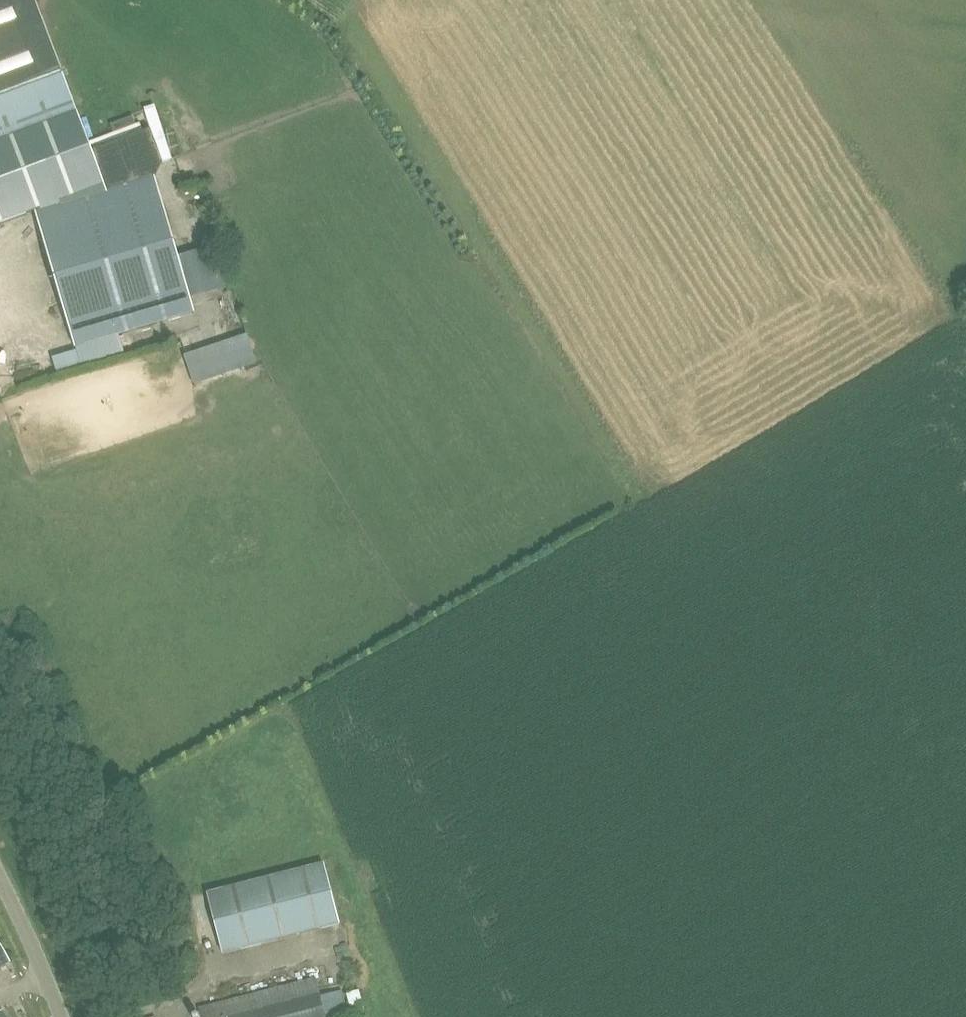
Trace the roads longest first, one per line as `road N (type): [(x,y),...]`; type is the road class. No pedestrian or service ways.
road 1 (unclassified): [(63,1016),(0,868)]

